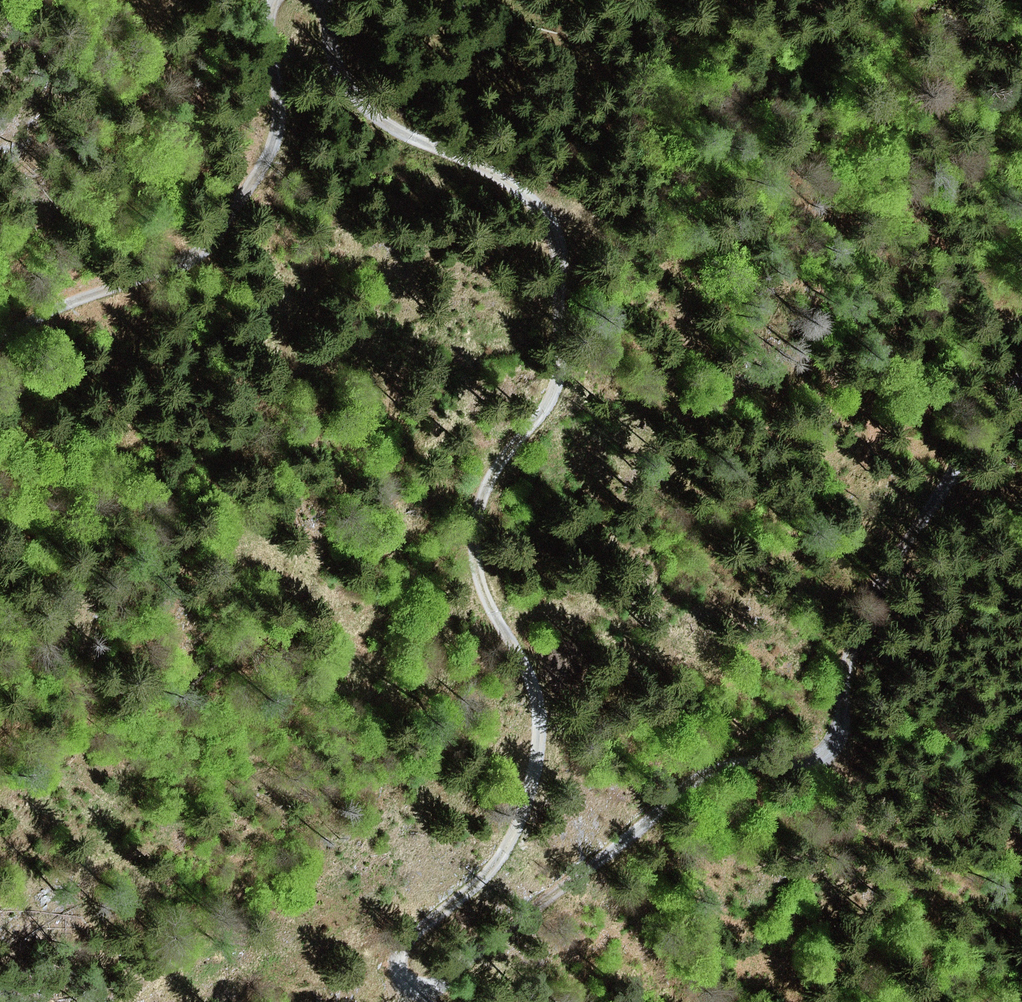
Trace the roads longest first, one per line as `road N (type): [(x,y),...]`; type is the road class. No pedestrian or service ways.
road 1 (track): [(1021,393),(896,541),(822,745),(730,763),(691,784),(419,991),(401,986),(397,954),(499,856),(544,763),(534,700),(489,610),(473,550),(474,507),(488,471),(552,399),(569,304),(540,211),(509,182),(363,111),(331,57),(333,15),(324,0)]
road 2 (track): [(282,0),(267,19),(284,106),(267,182),(235,234),(164,272),(42,314),(0,351)]
road 3 (track): [(164,272),(179,201),(203,161),(176,81),(169,0)]

